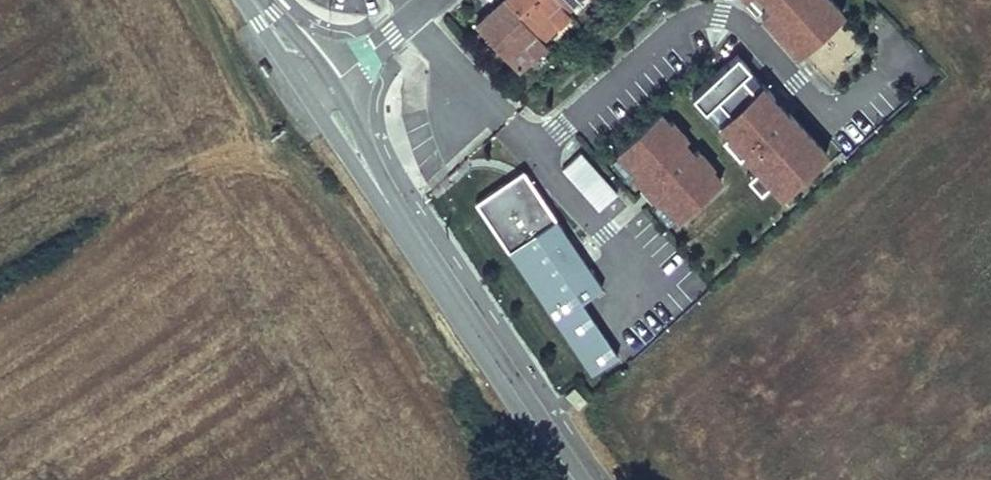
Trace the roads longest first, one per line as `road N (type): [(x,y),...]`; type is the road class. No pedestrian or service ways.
road 1 (primary): [(318,95),(577,479)]
road 2 (residential): [(318,95),(430,0)]

